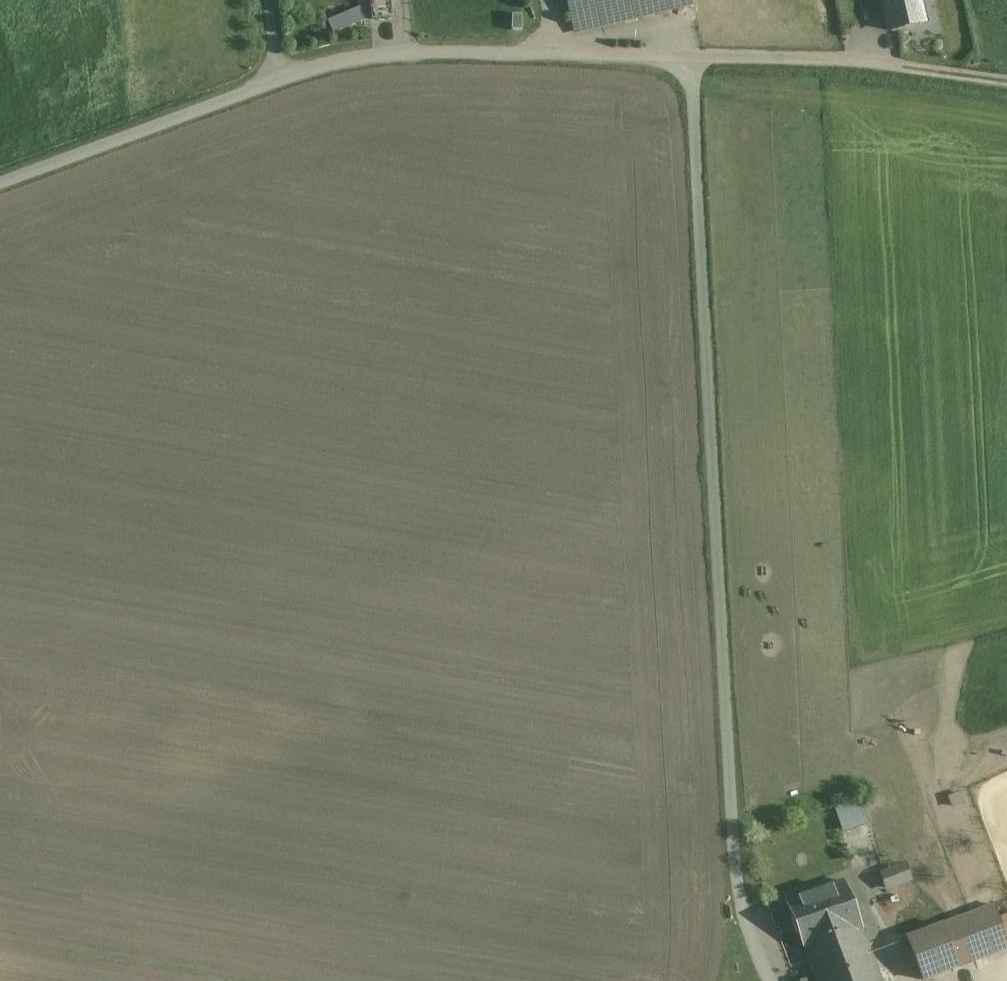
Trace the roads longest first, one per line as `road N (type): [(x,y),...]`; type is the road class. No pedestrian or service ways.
road 1 (unclassified): [(0,182),(274,80),(367,56),(837,62),(1006,86)]

